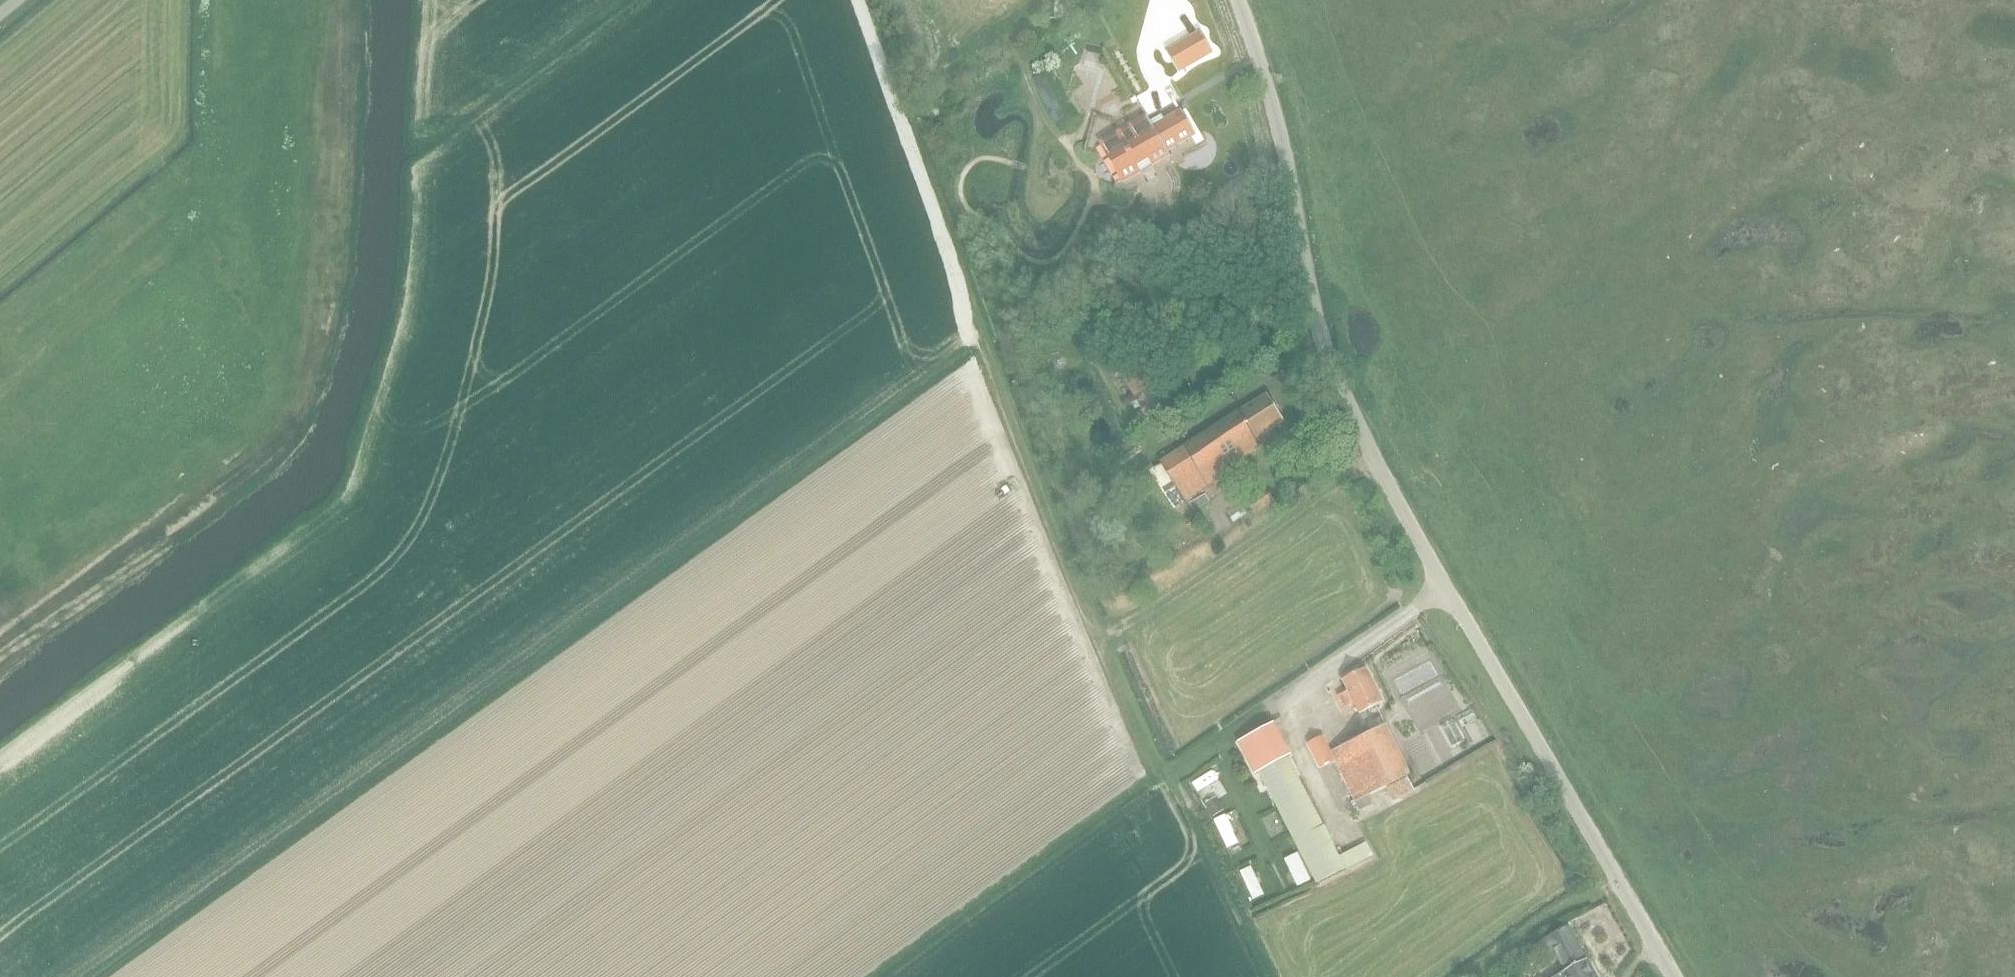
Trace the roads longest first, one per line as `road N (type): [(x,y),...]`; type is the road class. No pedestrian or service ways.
road 1 (unclassified): [(1672,976),(1399,503),(1336,378),(1277,120),(1238,0)]

